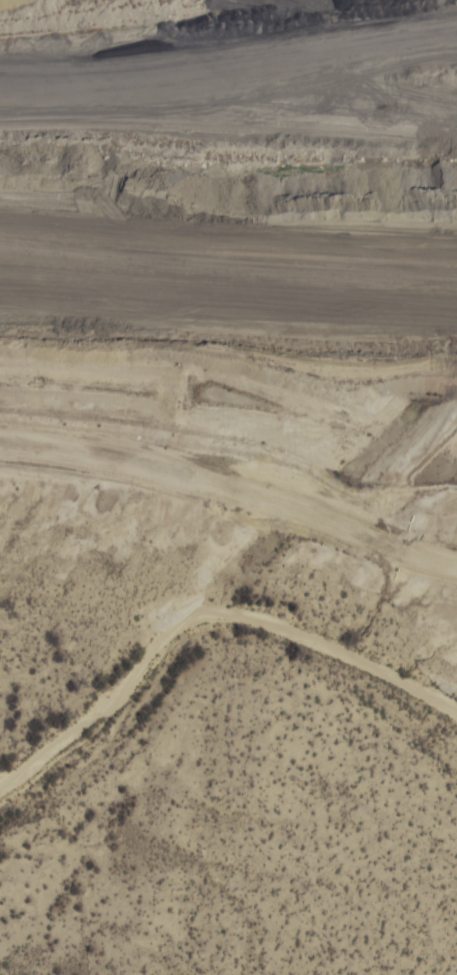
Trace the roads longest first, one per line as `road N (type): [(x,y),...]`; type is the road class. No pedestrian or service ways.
road 1 (residential): [(456,567),(274,490),(80,449),(0,444)]

